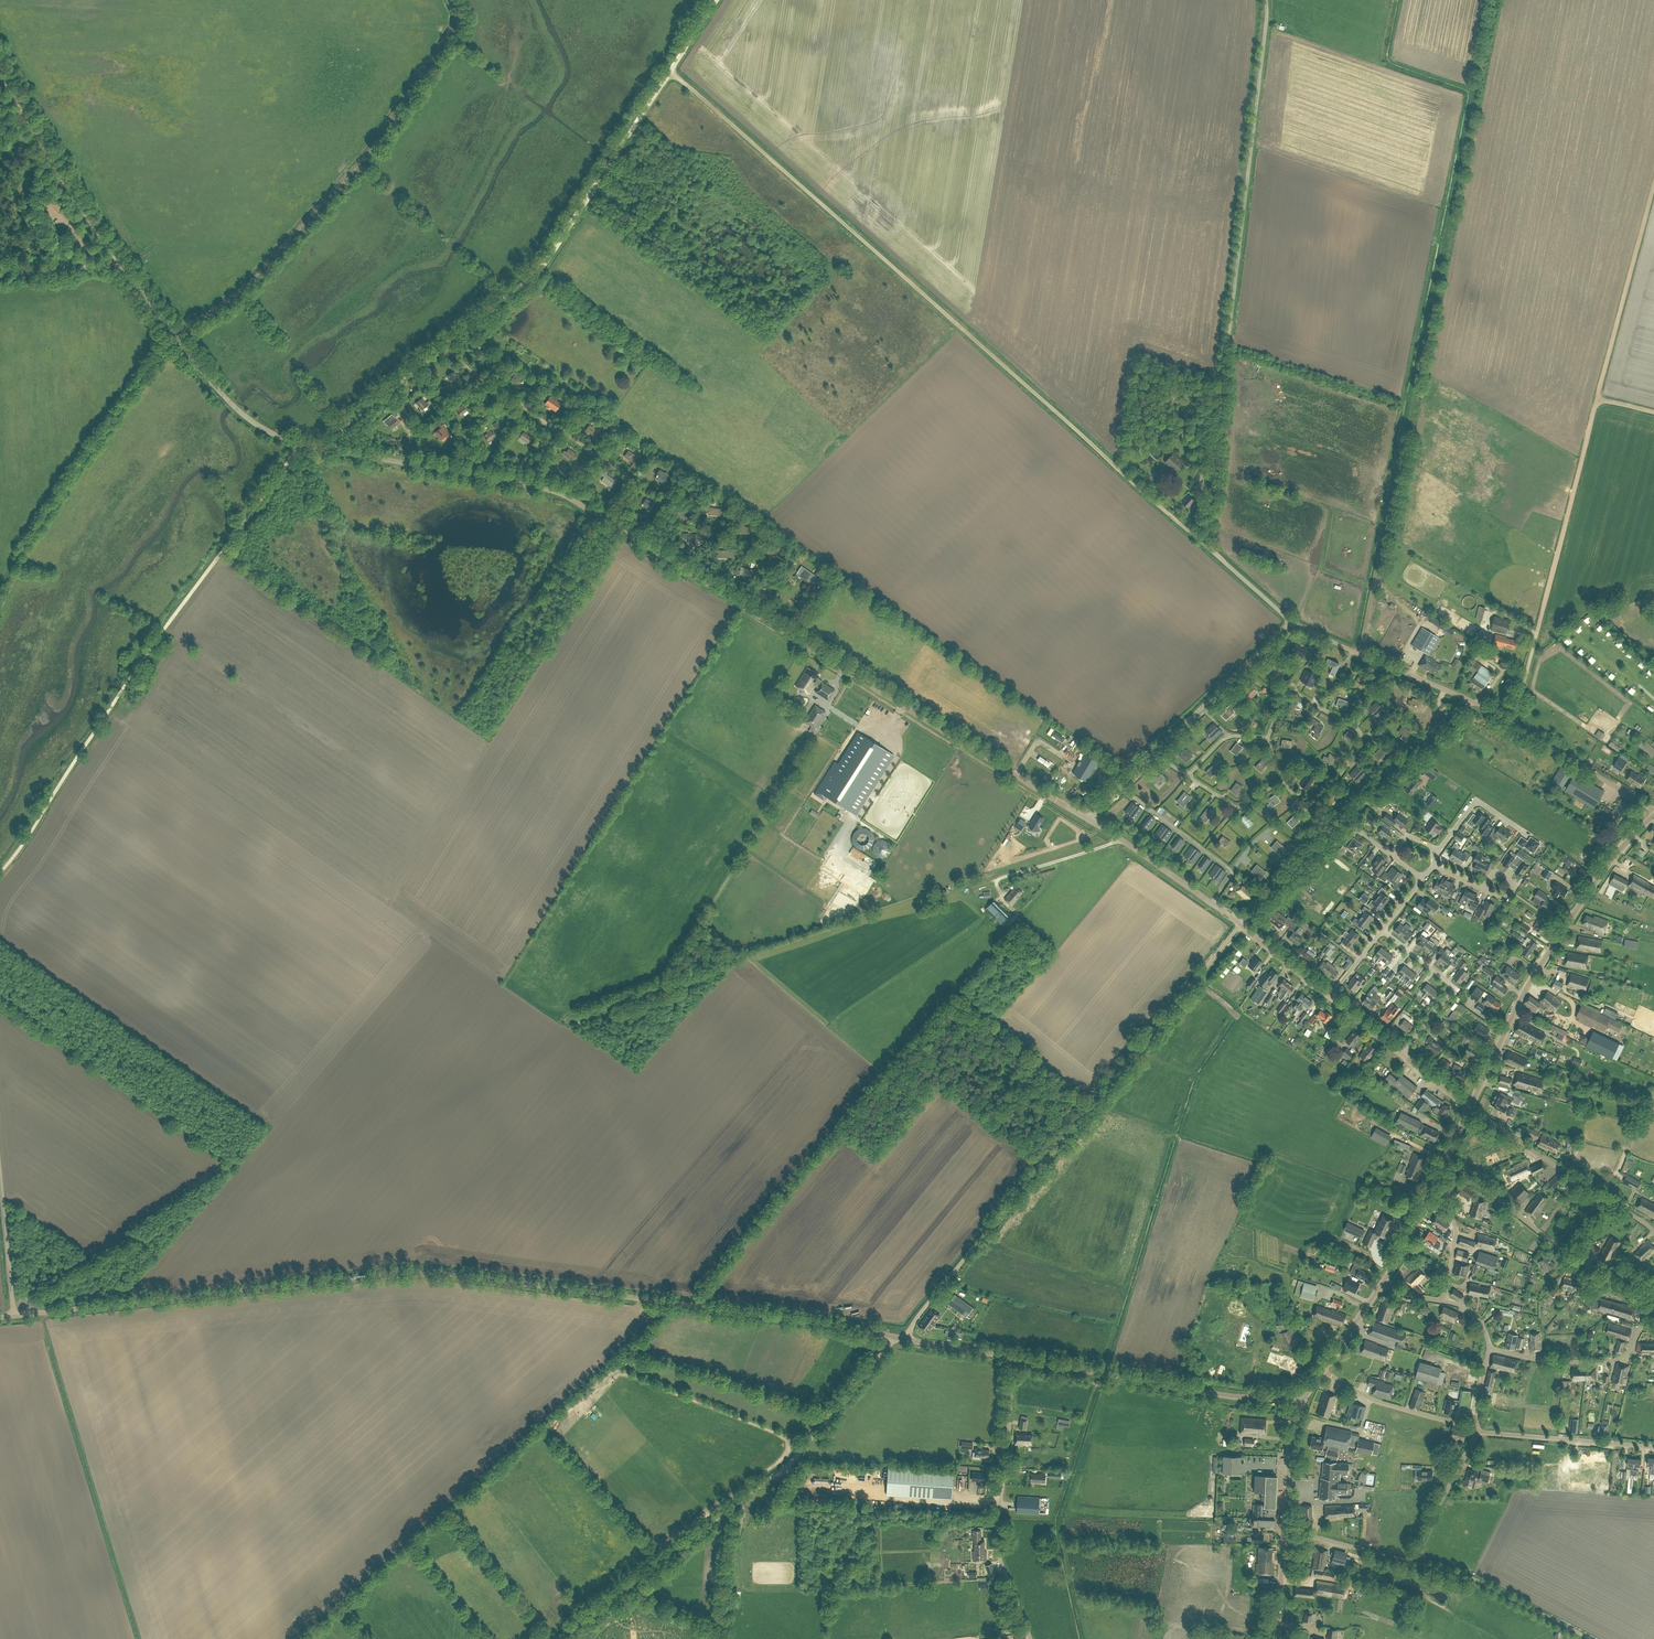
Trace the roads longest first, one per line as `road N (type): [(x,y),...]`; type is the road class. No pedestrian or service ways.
road 1 (unclassified): [(0,1320),(421,1273),(896,1339)]
road 2 (unclassified): [(1086,818),(559,493),(332,450)]
road 3 (track): [(1204,542),(669,71)]
road 4 (unclassified): [(1291,620),(1204,542),(1266,0)]
road 5 (track): [(1359,651),(1473,98)]
road 6 (track): [(896,1339),(1240,925)]
road 7 (unclassified): [(0,875),(163,629),(300,444)]
road 8 (unclassified): [(557,1638),(781,1470),(896,1339)]
road 9 (track): [(174,334),(243,289),(361,163),(459,20),(452,0)]
road 10 (track): [(718,0),(546,263),(446,346)]
road 11 (unclassified): [(300,444),(229,401),(121,267),(0,275)]
road 12 (tertiary): [(1470,1107),(1534,975),(1592,886),(1653,815)]
road 13 (residential): [(1240,925),(1473,701)]
road 14 (unclassified): [(1302,1402),(1015,1359)]
road 15 (unclassified): [(1291,620),(1086,818)]
road 16 (unclassified): [(1031,1638),(999,1532),(1015,1359)]
road 17 (unclassified): [(1652,1306),(1571,1258),(1445,1160)]
road 18 (track): [(1537,631),(1598,398)]
road 19 (track): [(121,267),(0,77)]
road 20 (unclassified): [(1653,1231),(1470,1107)]
road 21 (track): [(1598,398),(1653,190)]
road 22 (unclassified): [(1473,701),(1291,620)]
road 23 (unclassified): [(1590,1638),(1481,1582),(1411,1561)]
road 24 (unclassified): [(1489,1349),(1616,1361),(1652,1306)]
road 25 (unclassified): [(1240,925),(1086,818)]
road 26 (unclassified): [(1477,1430),(1653,1447)]
road 27 (unclassified): [(1401,1055),(1451,984),(1383,930)]
road 28 (unclassified): [(1653,812),(1511,723)]
road 29 (unclassified): [(1322,1371),(1386,1404),(1477,1430)]
road 30 (unclassified): [(446,346),(342,429),(332,450)]
road 31 (unclassified): [(1411,1561),(1477,1430)]
road 32 (track): [(1121,840),(1000,878),(1001,894)]
road 33 (track): [(558,429),(446,346)]
road 34 (tertiary): [(1284,1536),(1290,1437),(1302,1402)]
road 35 (unclassified): [(1411,1561),(1284,1536)]
road 36 (unclassified): [(1015,1359),(896,1339)]

